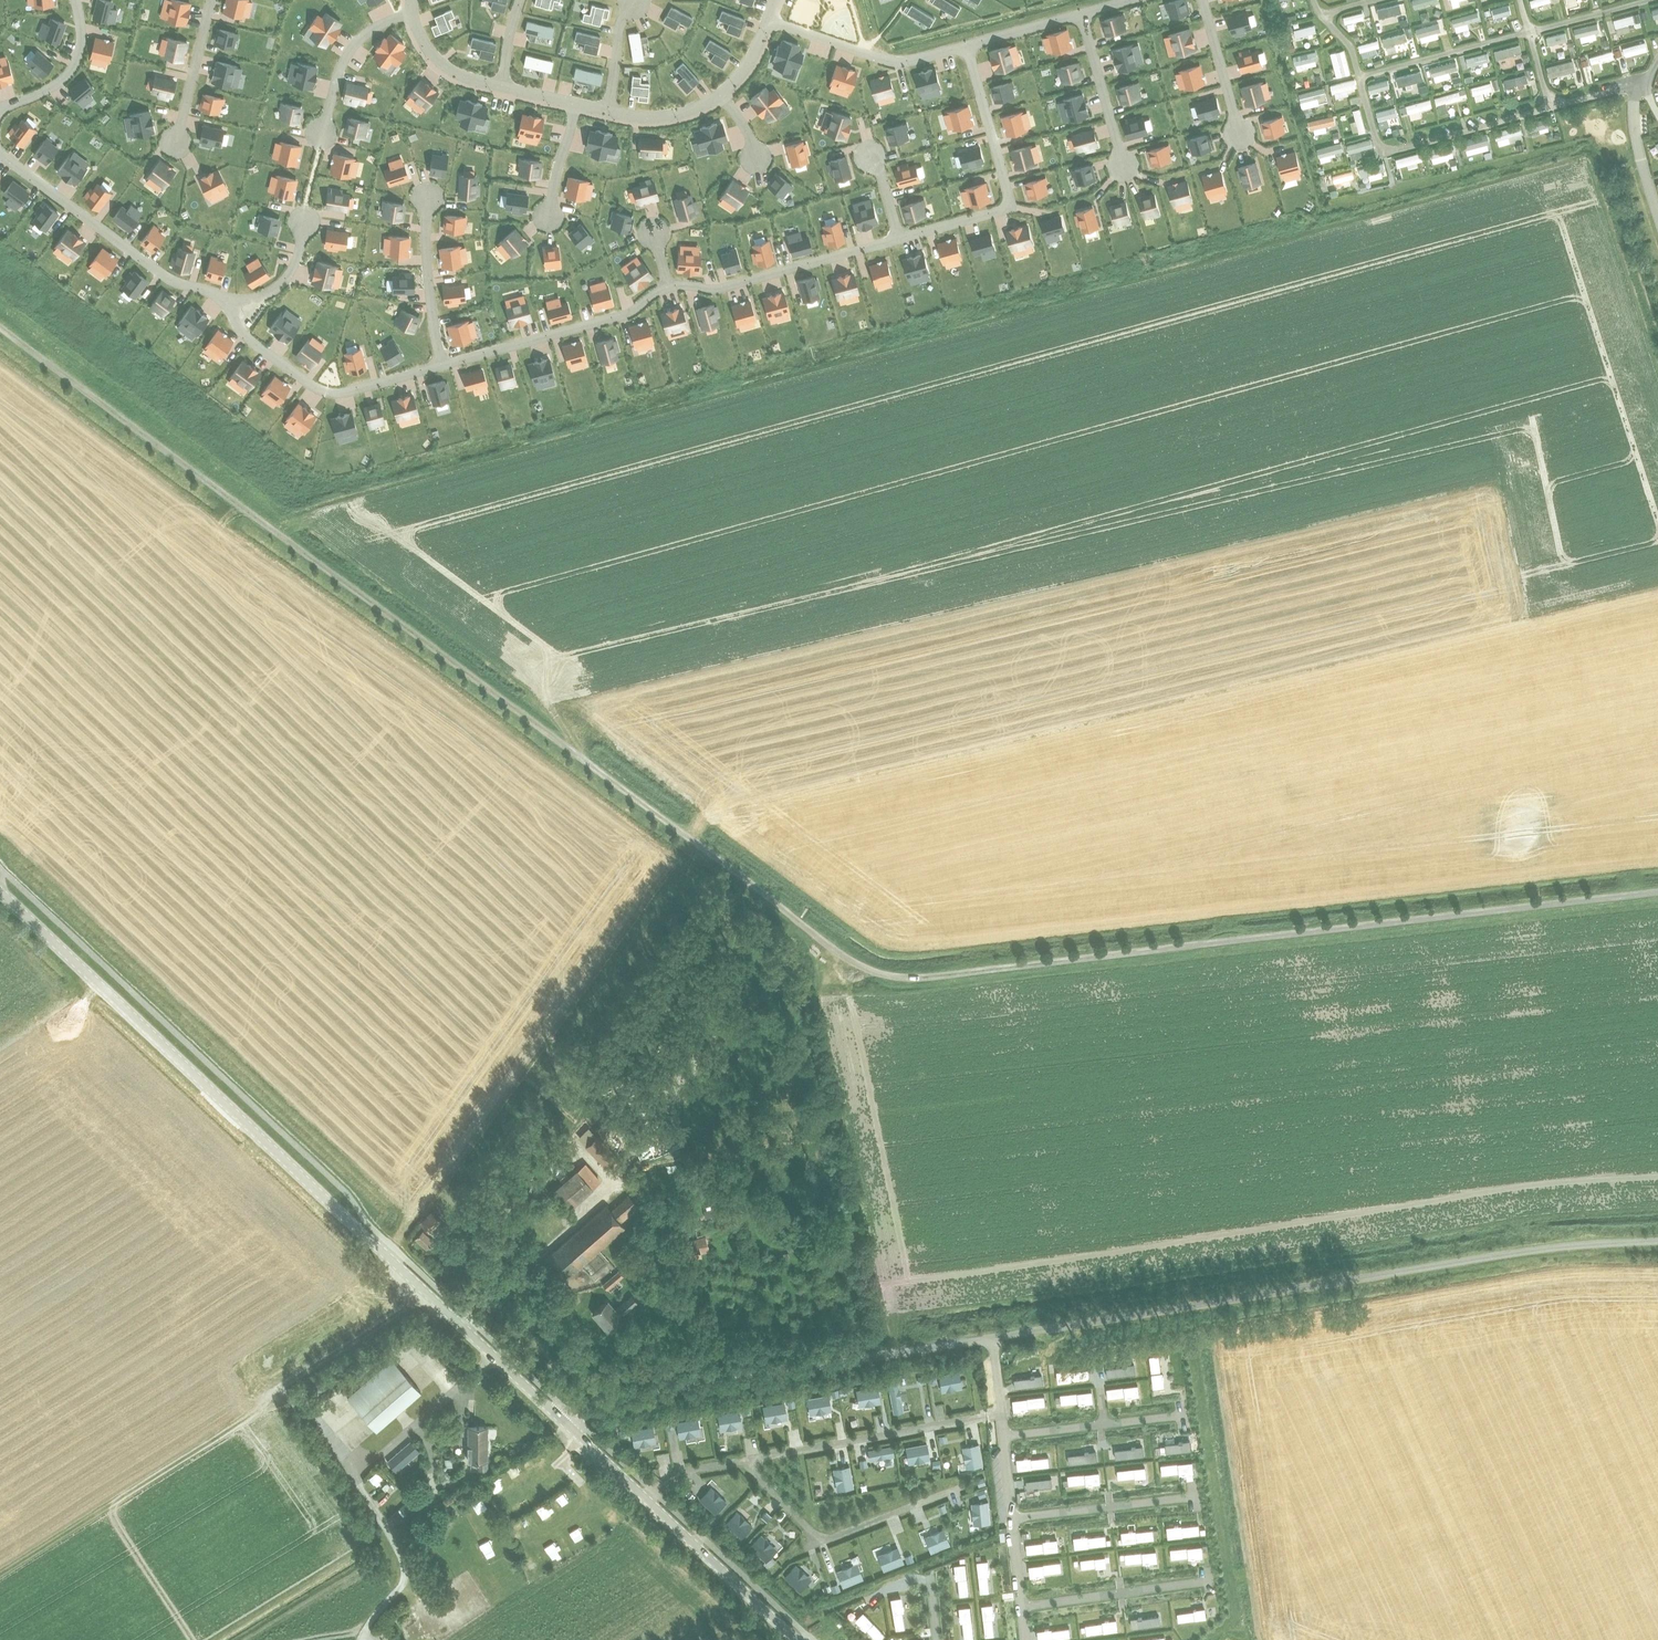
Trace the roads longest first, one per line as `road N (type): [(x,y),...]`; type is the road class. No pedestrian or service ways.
road 1 (unclassified): [(1657,1241),(1540,1248),(692,1387),(572,1415)]
road 2 (tertiary): [(565,1422),(0,891)]
road 3 (tertiary): [(796,1639),(565,1422)]

